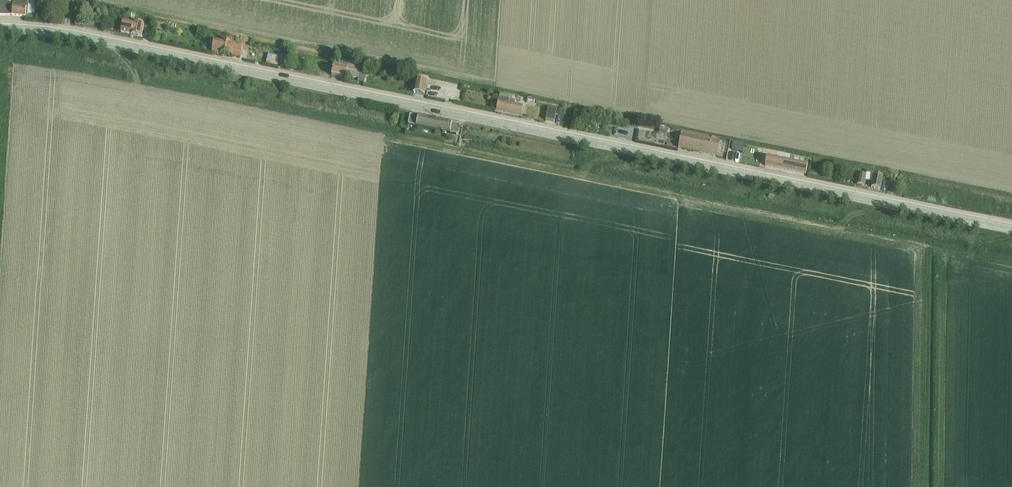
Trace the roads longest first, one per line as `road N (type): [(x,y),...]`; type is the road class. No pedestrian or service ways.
road 1 (residential): [(1011,229),(82,38),(0,30)]

